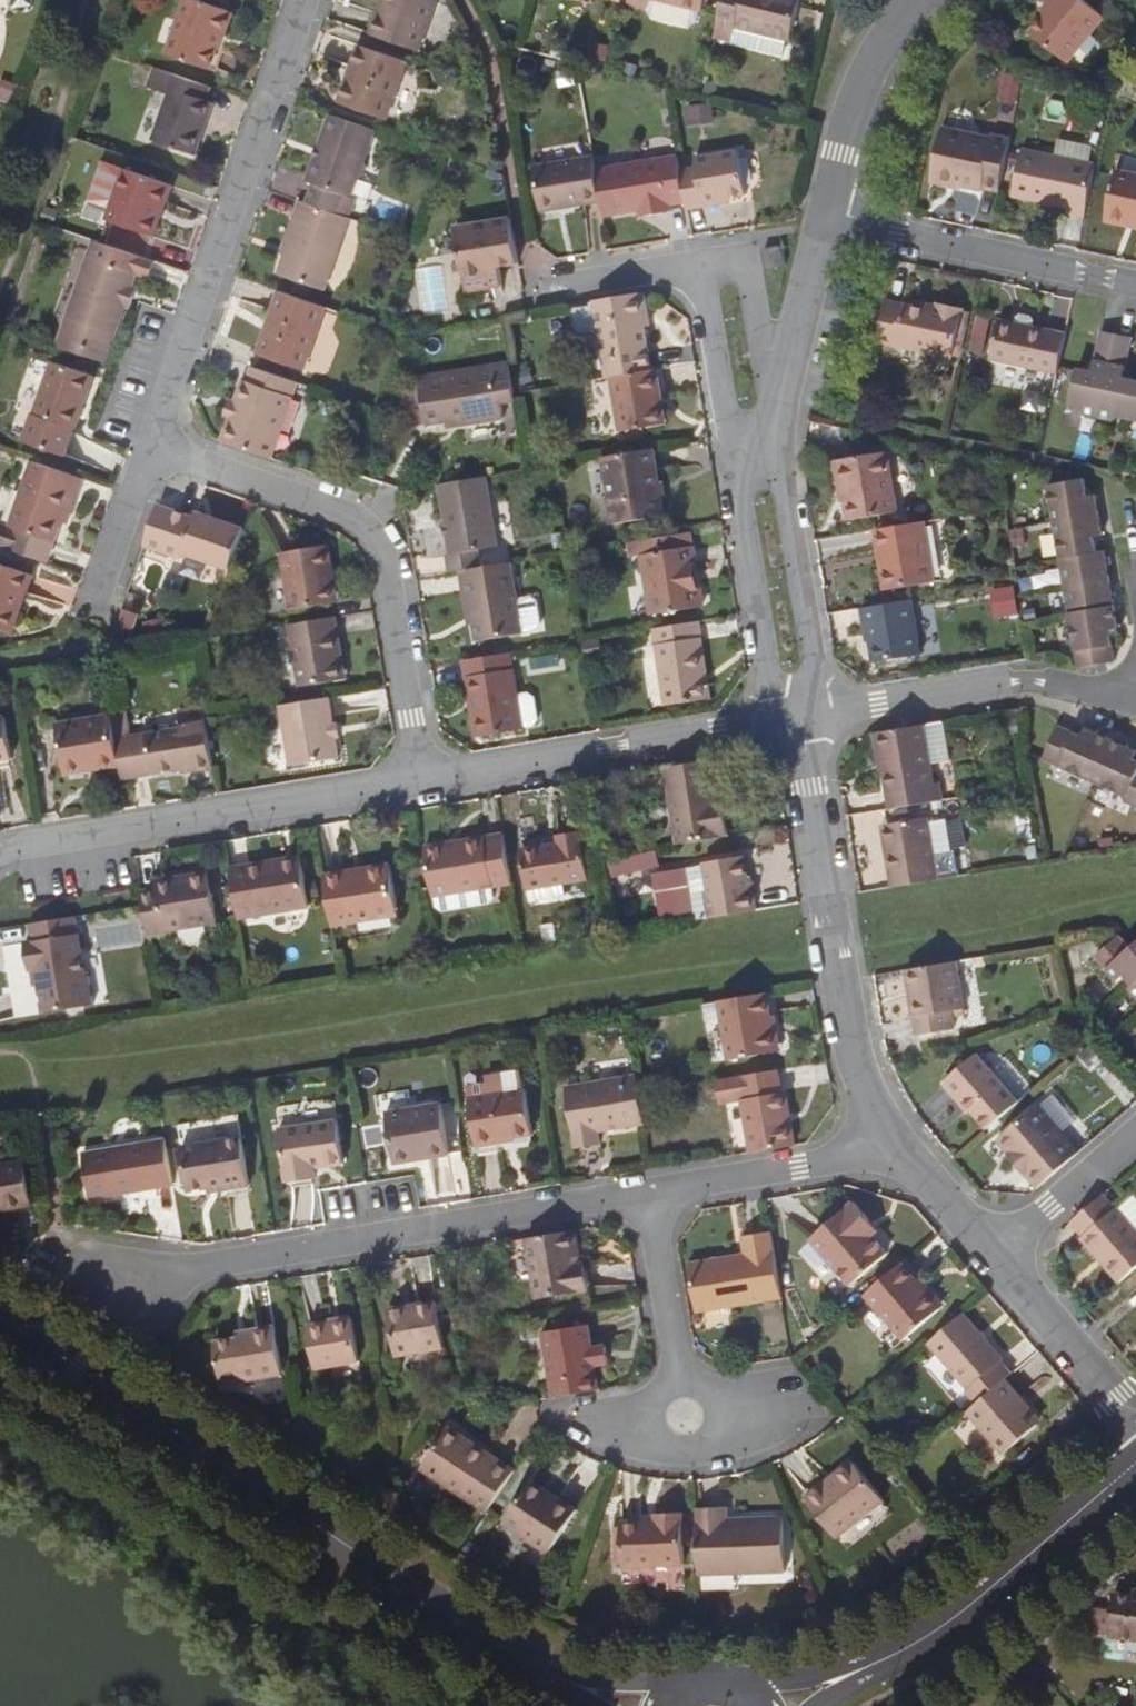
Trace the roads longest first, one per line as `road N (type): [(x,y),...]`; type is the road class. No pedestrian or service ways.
road 1 (tertiary): [(0,1316),(503,1648),(639,1705)]
road 2 (residential): [(645,1196),(182,1271),(117,1290)]
road 3 (residential): [(416,782),(371,541),(337,515),(145,452)]
road 4 (residential): [(300,0),(145,452)]
road 5 (residential): [(882,1142),(837,999),(796,720)]
road 6 (residential): [(0,852),(416,782)]
road 7 (tertiary): [(1120,1471),(920,1639),(788,1705)]
road 8 (residential): [(416,782),(796,720)]
road 9 (residential): [(1135,704),(1022,684),(796,720)]
road 10 (residential): [(796,720),(814,673),(766,398)]
road 11 (residential): [(819,217),(1135,287)]
road 12 (residential): [(735,488),(763,679),(796,720)]
road 13 (residential): [(882,1142),(800,1168),(645,1196)]
road 14 (residential): [(819,217),(863,72),(918,0)]
road 15 (residential): [(1135,1432),(990,1260)]
road 16 (residential): [(645,1196),(680,1418)]
road 17 (residential): [(697,267),(735,488)]
road 18 (residential): [(990,1260),(1135,1130)]
road 19 (residential): [(766,398),(819,217)]
road 20 (residential): [(766,398),(741,260),(697,267)]
road 21 (residential): [(145,452),(88,613)]
road 22 (residential): [(538,293),(697,267)]
road 23 (residential): [(990,1260),(882,1142)]

